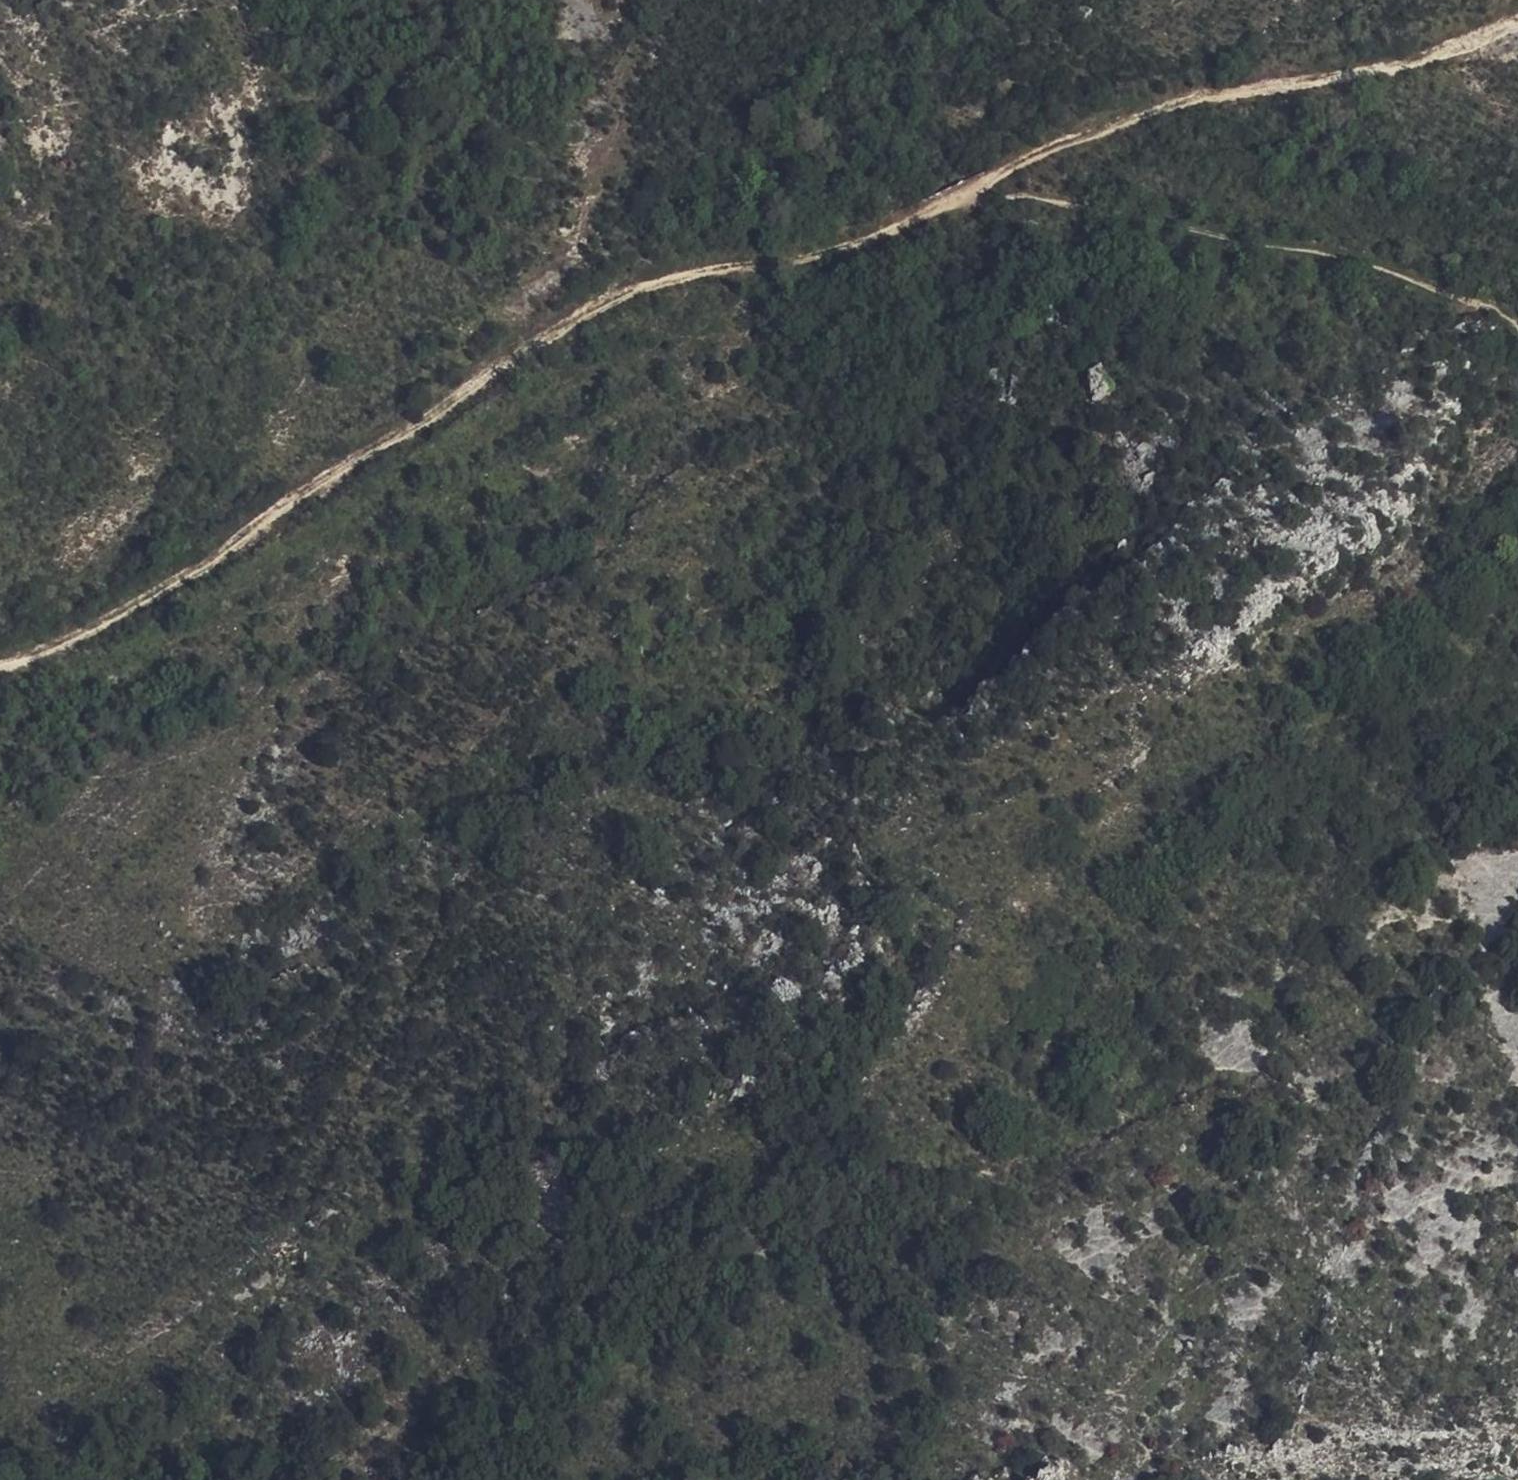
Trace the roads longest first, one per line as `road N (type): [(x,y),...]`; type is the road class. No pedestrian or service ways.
road 1 (track): [(0,661),(152,585),(643,278),(1002,169)]
road 2 (track): [(1517,16),(1428,54),(1181,99),(1002,169)]

